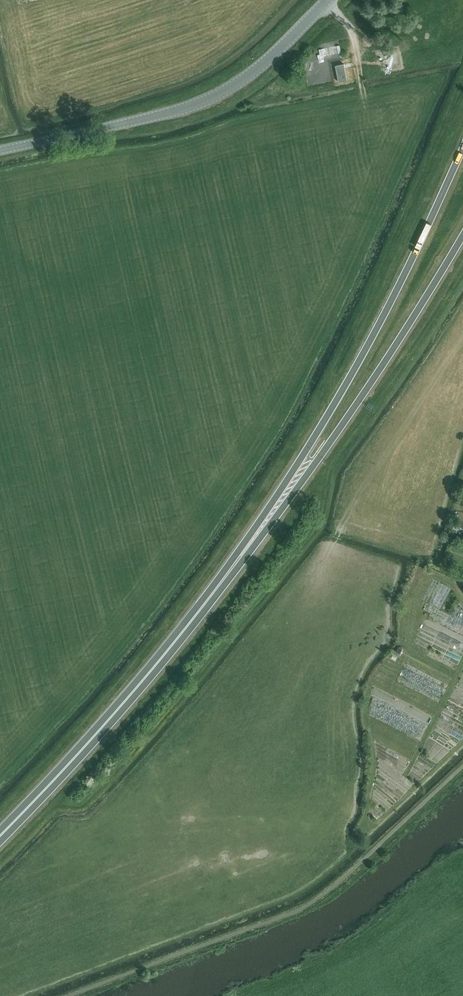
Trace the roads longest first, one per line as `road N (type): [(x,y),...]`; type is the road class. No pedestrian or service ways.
road 1 (trunk): [(462,147),(363,353),(249,544)]
road 2 (trunk): [(0,835),(125,702),(249,544)]
road 3 (trunk): [(249,544),(359,401),(462,236)]
road 4 (tertiary): [(0,150),(197,103),(264,63),(328,0)]
road 5 (track): [(322,564),(356,496),(462,341)]

